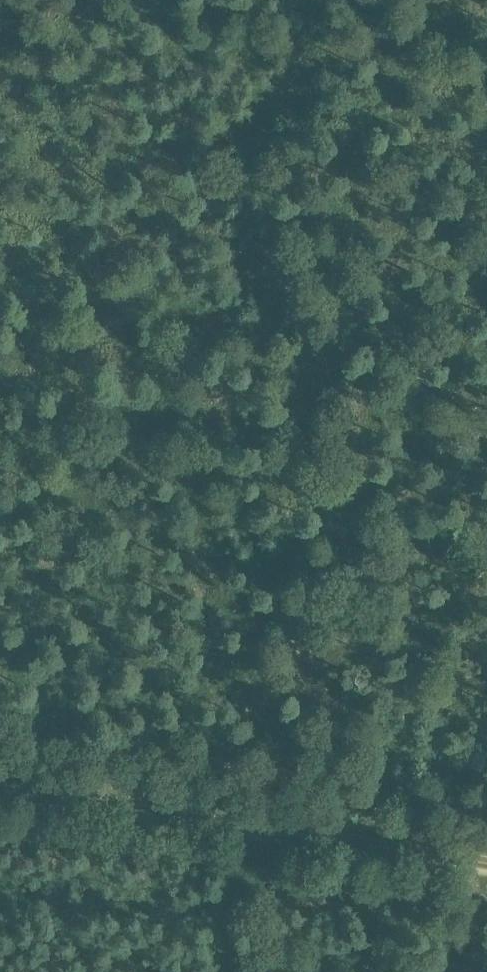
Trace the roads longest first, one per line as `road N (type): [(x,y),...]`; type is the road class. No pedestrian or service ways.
road 1 (track): [(486,855),(0,784)]

